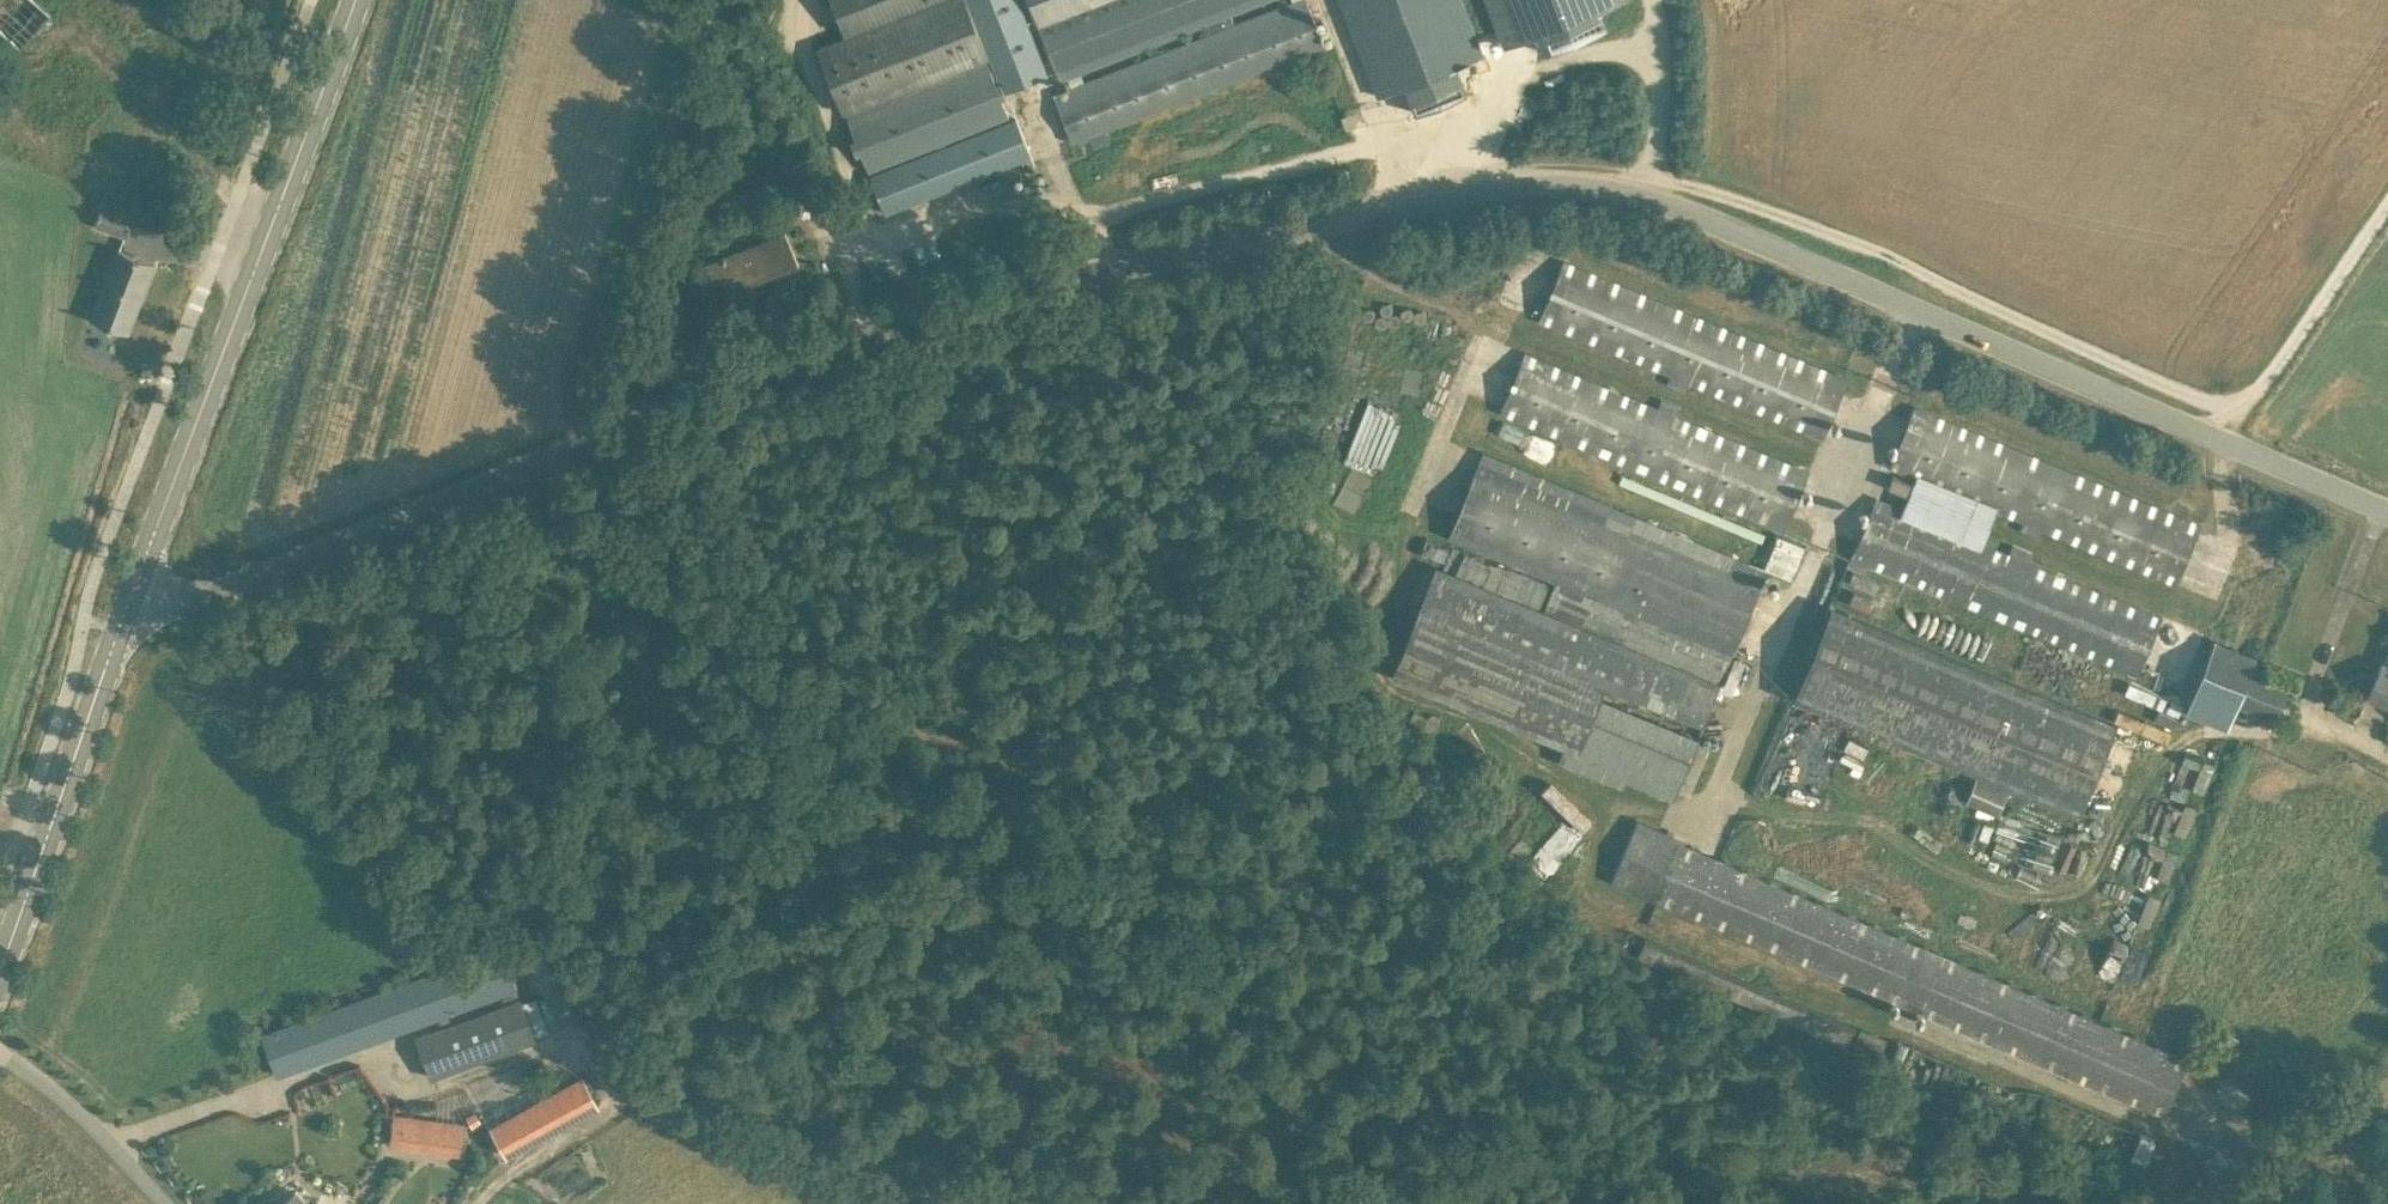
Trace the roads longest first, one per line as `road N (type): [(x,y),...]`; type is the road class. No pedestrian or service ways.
road 1 (tertiary): [(130,619),(998,297),(1233,241),(1550,181),(1617,189),(1687,211),(2387,507)]
road 2 (secondary): [(130,619),(355,0)]
road 3 (track): [(716,0),(580,453)]
road 4 (secondary): [(0,960),(130,619)]
road 5 (unclassified): [(149,1203),(0,1058)]
road 6 (unclassified): [(2212,1203),(2256,1167),(2365,1115)]

